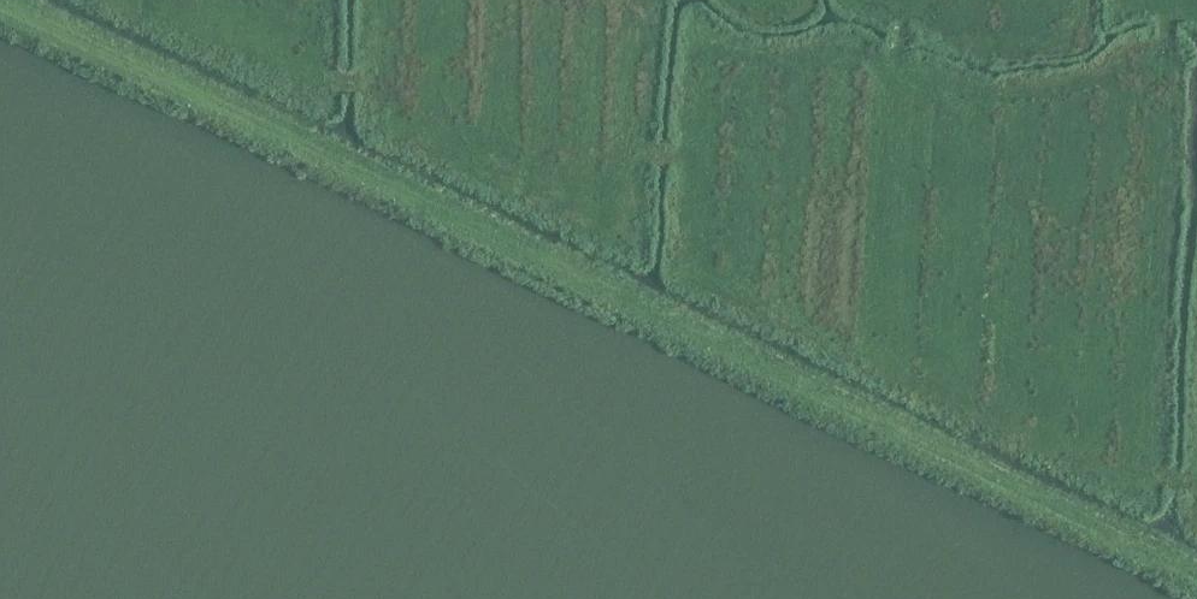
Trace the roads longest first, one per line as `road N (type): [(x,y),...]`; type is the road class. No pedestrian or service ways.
road 1 (track): [(1196,572),(0,0)]

